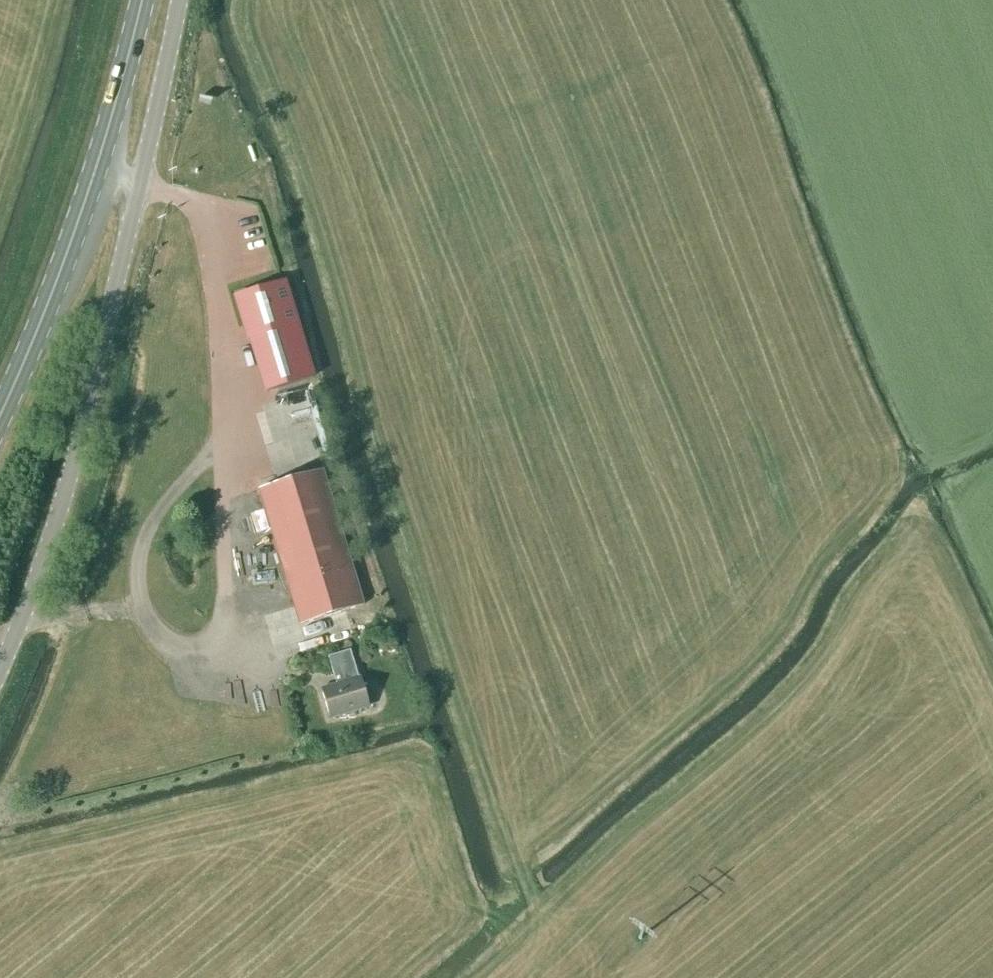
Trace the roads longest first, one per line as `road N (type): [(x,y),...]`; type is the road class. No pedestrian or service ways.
road 1 (unclassified): [(0,667),(42,565),(82,430),(180,0)]
road 2 (primary): [(0,417),(87,198),(147,0)]

